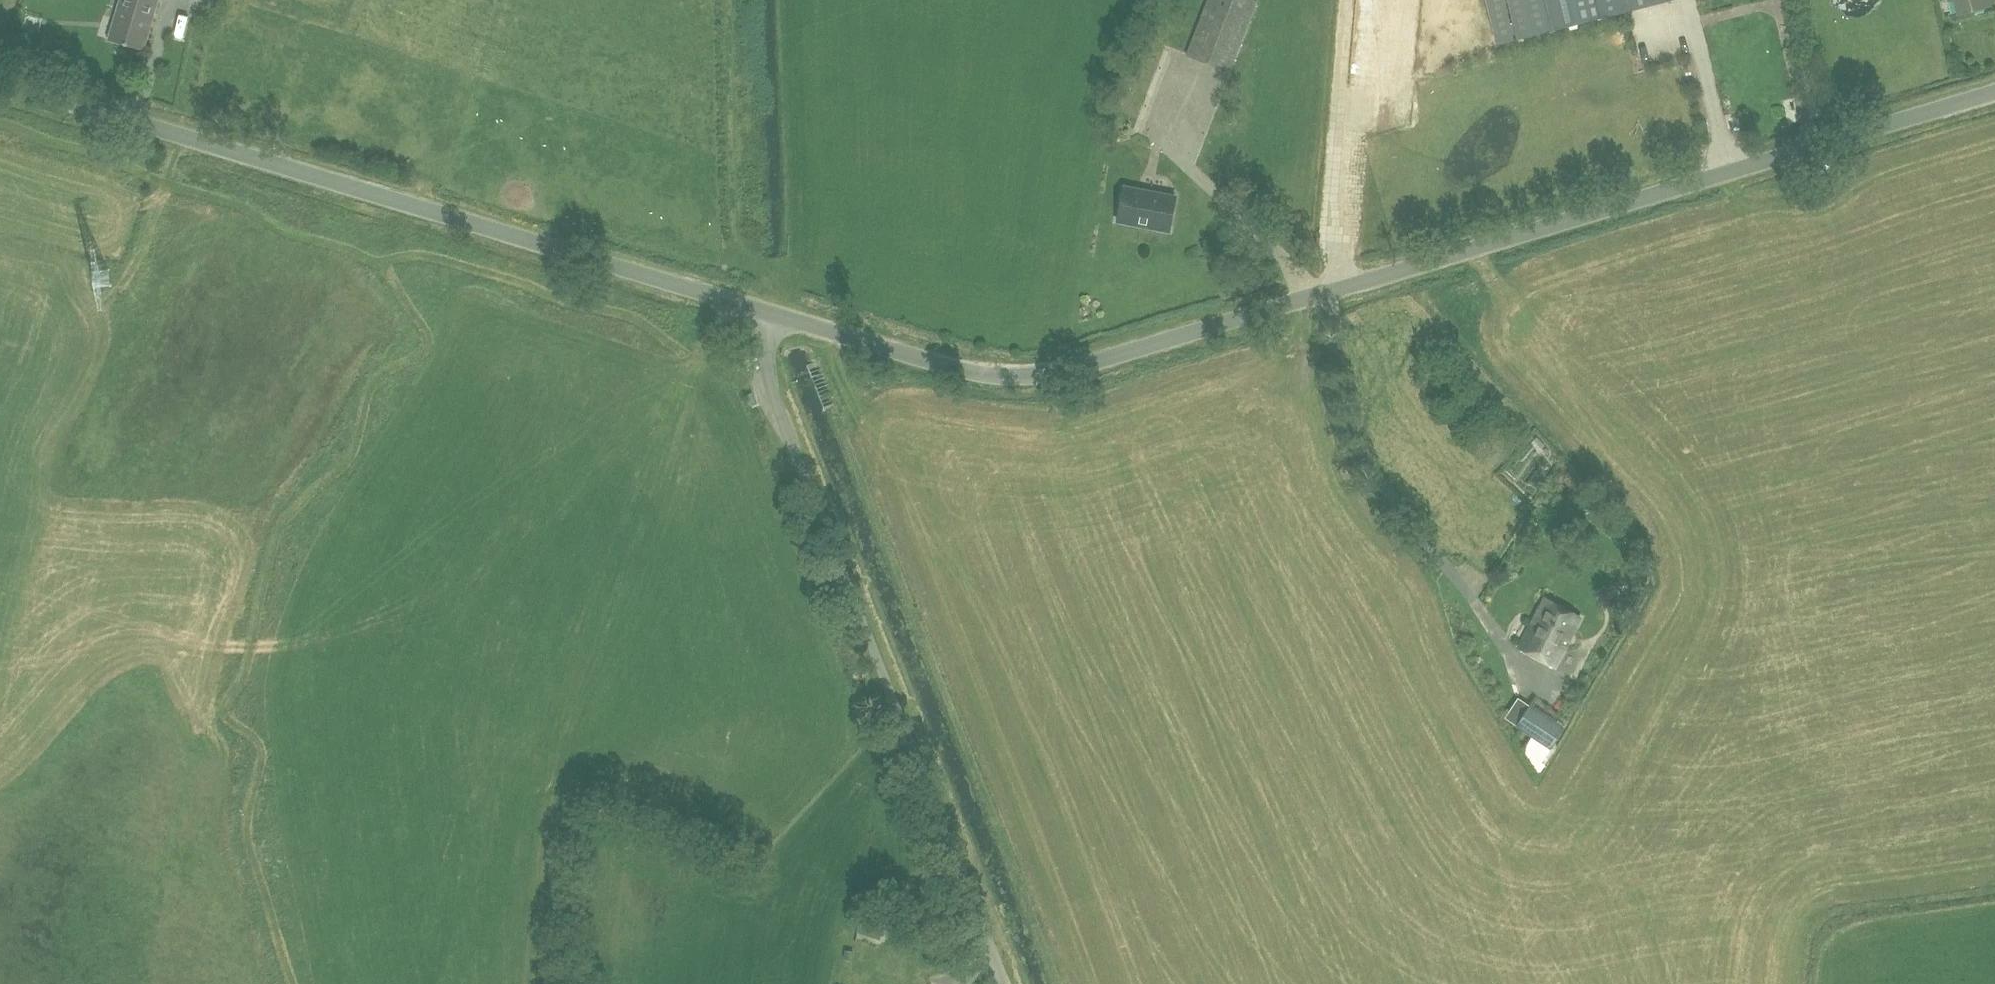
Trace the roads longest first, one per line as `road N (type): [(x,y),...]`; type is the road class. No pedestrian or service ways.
road 1 (unclassified): [(775,315),(980,374),(1074,370),(1994,94)]
road 2 (unclassified): [(775,315),(0,83)]
road 3 (unclassified): [(1003,983),(777,402),(767,360),(775,315)]

